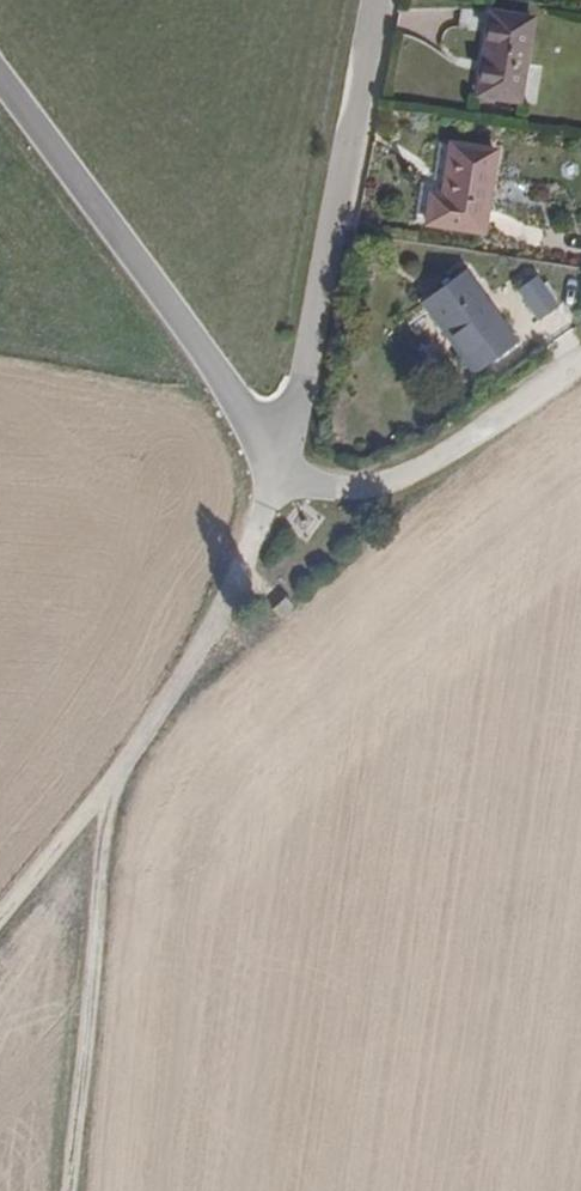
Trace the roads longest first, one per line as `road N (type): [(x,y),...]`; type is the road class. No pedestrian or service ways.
road 1 (track): [(0,923),(117,785),(207,647),(263,521),(276,459)]
road 2 (residential): [(276,459),(259,447),(219,375),(0,75)]
road 3 (residential): [(276,459),(289,447),(373,0)]
road 4 (track): [(71,1190),(102,837),(117,785)]
road 5 (track): [(580,356),(449,450),(399,476),(347,492),(302,488),(276,459)]

